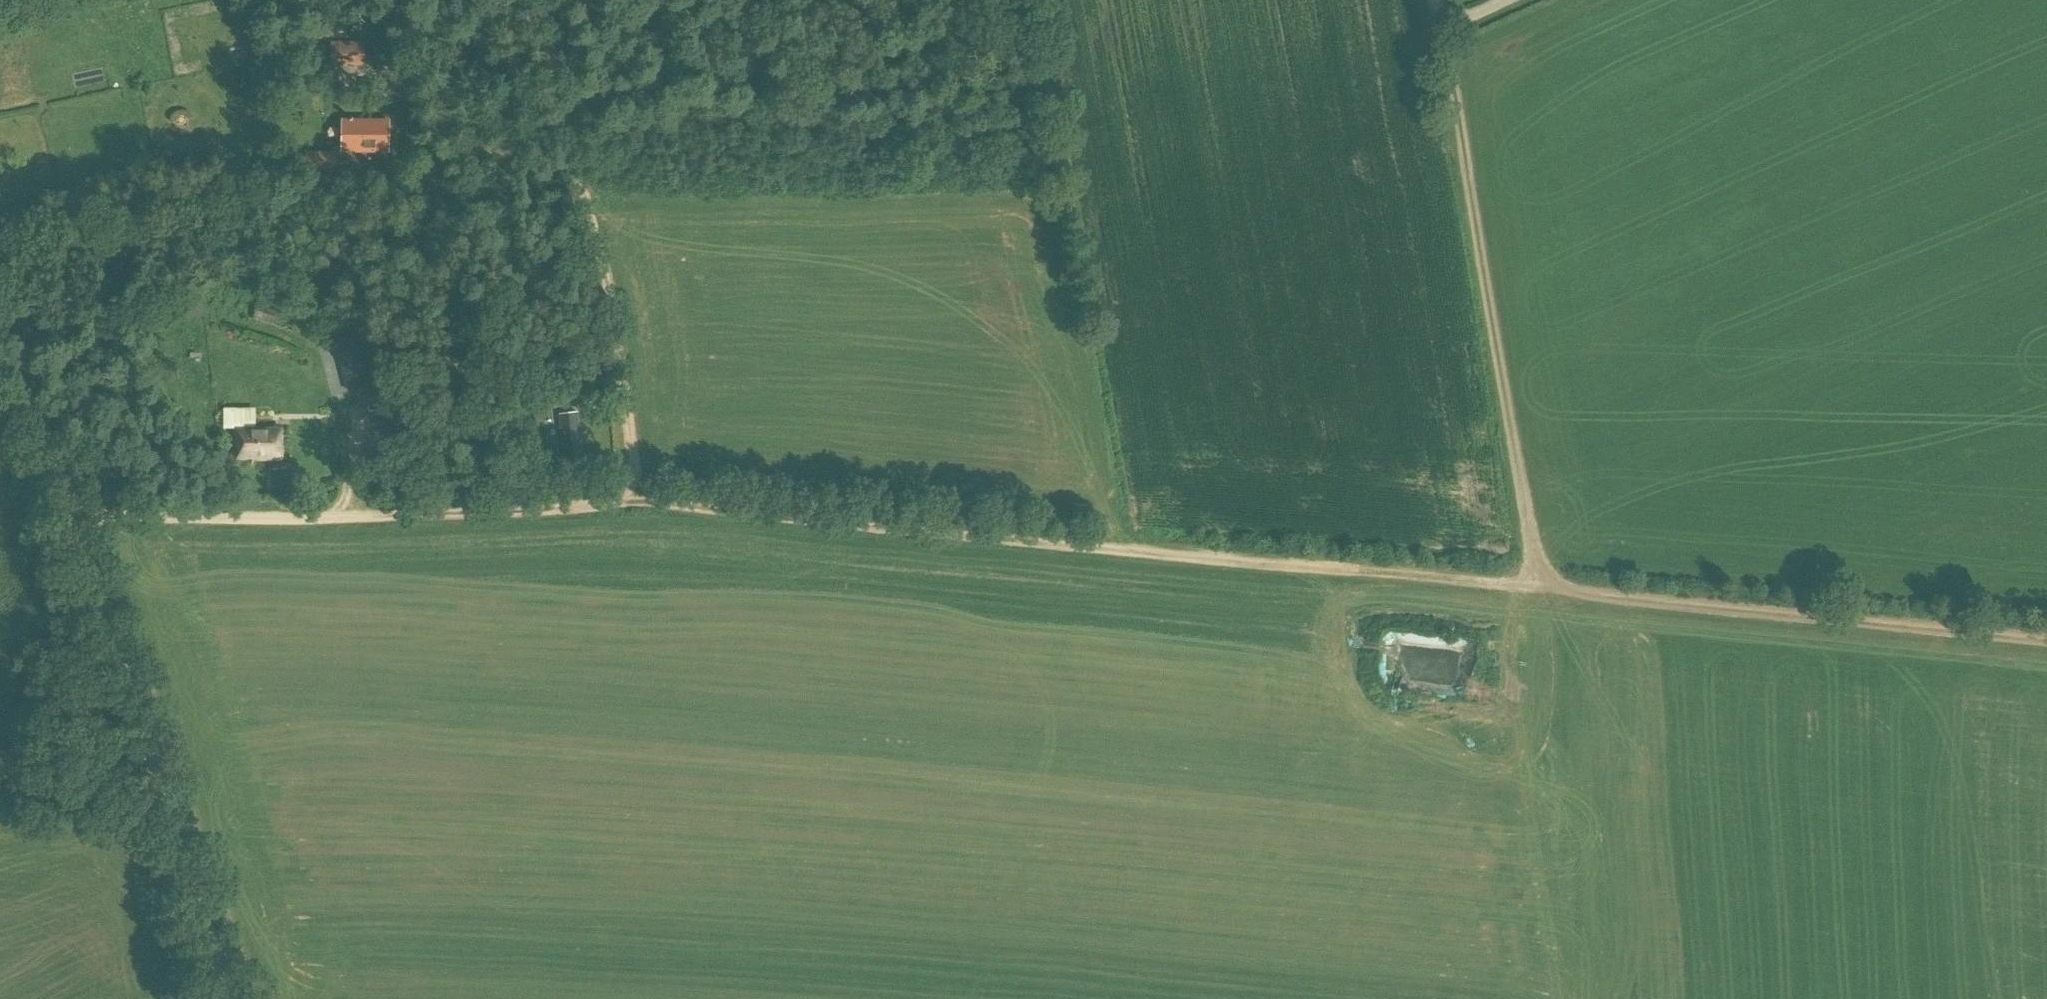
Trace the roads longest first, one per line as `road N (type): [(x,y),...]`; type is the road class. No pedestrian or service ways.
road 1 (track): [(633,503),(2046,649)]
road 2 (unclassified): [(231,998),(78,527),(0,357)]
road 3 (track): [(1531,597),(1431,0)]
road 4 (track): [(78,527),(146,516),(633,503)]
road 5 (track): [(633,503),(542,0)]

